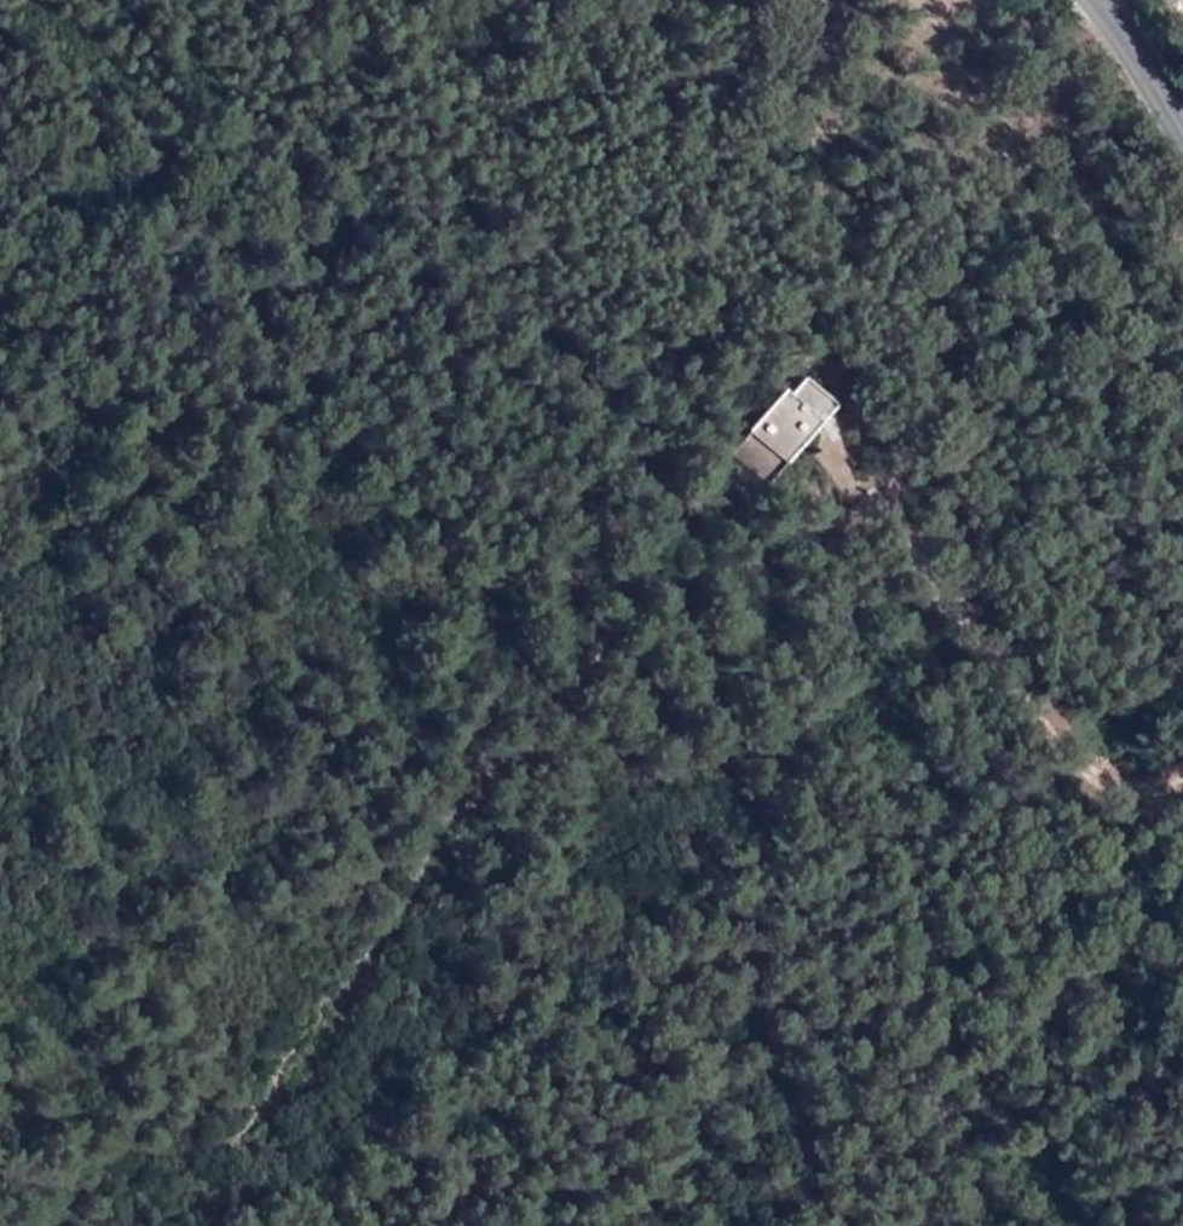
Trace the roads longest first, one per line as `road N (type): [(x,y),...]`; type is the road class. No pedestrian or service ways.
road 1 (track): [(1182,775),(1119,778),(1057,739),(821,463)]
road 2 (tertiary): [(1091,0),(1182,137)]

